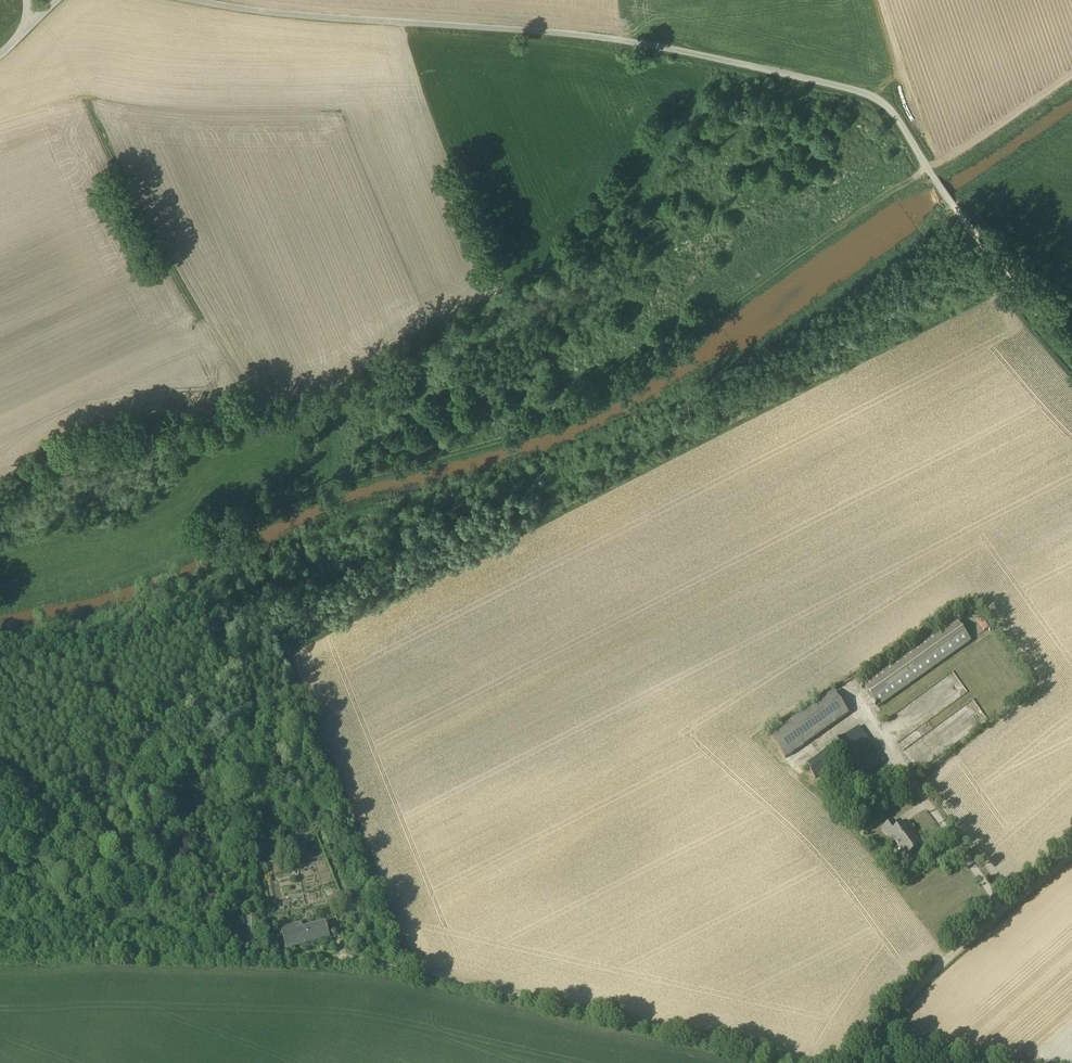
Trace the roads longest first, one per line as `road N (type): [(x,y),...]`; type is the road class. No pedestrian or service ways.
road 1 (track): [(0,606),(135,576),(348,485),(524,436),(596,404),(677,355),(925,168)]
road 2 (unclassified): [(950,202),(884,104),(844,88),(620,42),(272,14),(197,0)]
road 3 (unclassified): [(793,1062),(361,960)]
road 4 (track): [(88,101),(198,328)]
road 5 (unclassified): [(888,1051),(915,993),(1013,906)]
road 6 (track): [(1071,361),(955,210)]
road 7 (track): [(955,210),(1071,124)]

